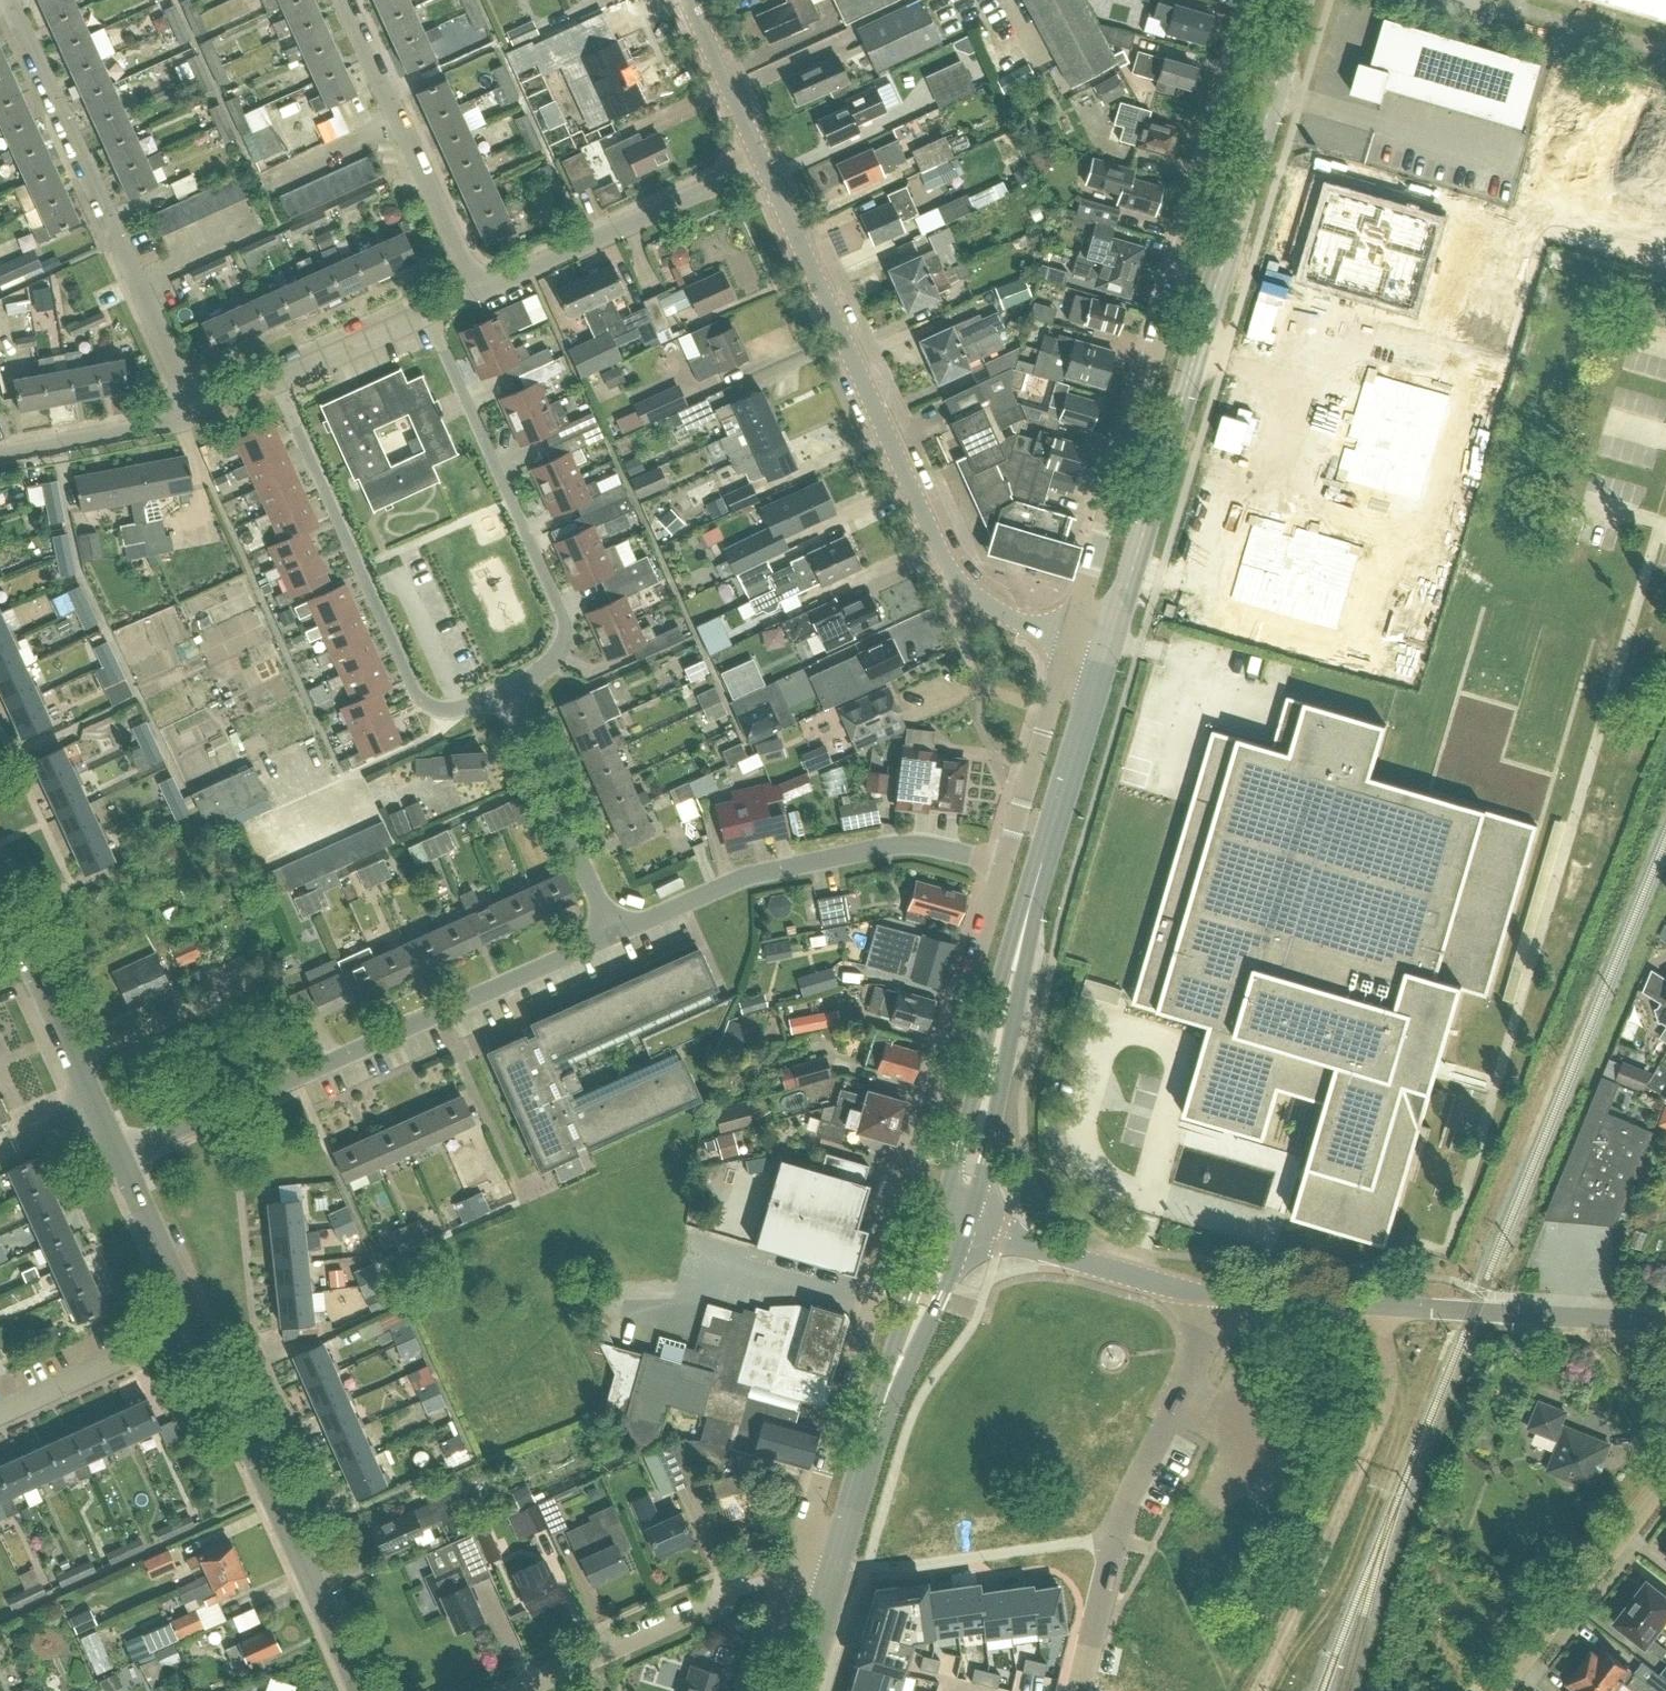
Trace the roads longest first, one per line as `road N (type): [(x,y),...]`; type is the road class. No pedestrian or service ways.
road 1 (residential): [(1004,864),(795,1561)]
road 2 (secondary): [(1109,643),(1300,0)]
road 3 (residential): [(1259,0),(1072,635)]
road 4 (unclassified): [(1072,635),(998,612),(958,585),(764,159)]
road 5 (residential): [(119,1156),(612,936)]
road 6 (unclassified): [(1665,1321),(1216,1295)]
road 7 (residential): [(195,407),(6,0)]
road 8 (residential): [(272,377),(414,688),(434,706),(508,701)]
road 9 (residential): [(508,701),(564,643),(561,610),(429,317)]
road 10 (track): [(1382,1306),(1391,1383),(1384,1409),(1258,1690)]
road 11 (residential): [(612,936),(750,873),(889,843),(1004,864)]
road 12 (unclassified): [(362,1690),(191,1318)]
road 13 (residential): [(479,292),(345,0)]
road 14 (secondary): [(969,1228),(1024,968),(1027,915)]
road 15 (secondary): [(1027,915),(1004,965),(938,1220)]
road 16 (residential): [(479,292),(764,159)]
road 17 (secondary): [(1027,915),(1109,643)]
road 18 (residential): [(1216,1295),(1207,1348),(1111,1545)]
road 19 (unclassified): [(1498,1690),(1665,1478)]
road 20 (residential): [(612,936),(508,701)]
road 21 (unclassified): [(1216,1295),(969,1228)]
road 22 (residential): [(1072,635),(1004,864)]
road 23 (unclassified): [(97,1107),(0,895)]
road 24 (residential): [(516,1690),(723,1595)]
road 25 (residential): [(0,1409),(191,1318)]
road 26 (secondary): [(879,1412),(969,1228)]
road 27 (secondary): [(938,1220),(891,1355),(879,1412)]
road 28 (residential): [(0,453),(156,422),(195,407)]
road 29 (unclassified): [(191,1318),(119,1156)]
road 30 (unclassified): [(764,159),(691,0)]
road 31 (residential): [(272,377),(429,317)]
road 32 (secondary): [(835,1567),(879,1412)]
road 33 (residential): [(1075,1690),(1111,1545)]
road 34 (residential): [(795,1561),(757,1690)]
road 35 (secondary): [(798,1690),(835,1567)]

